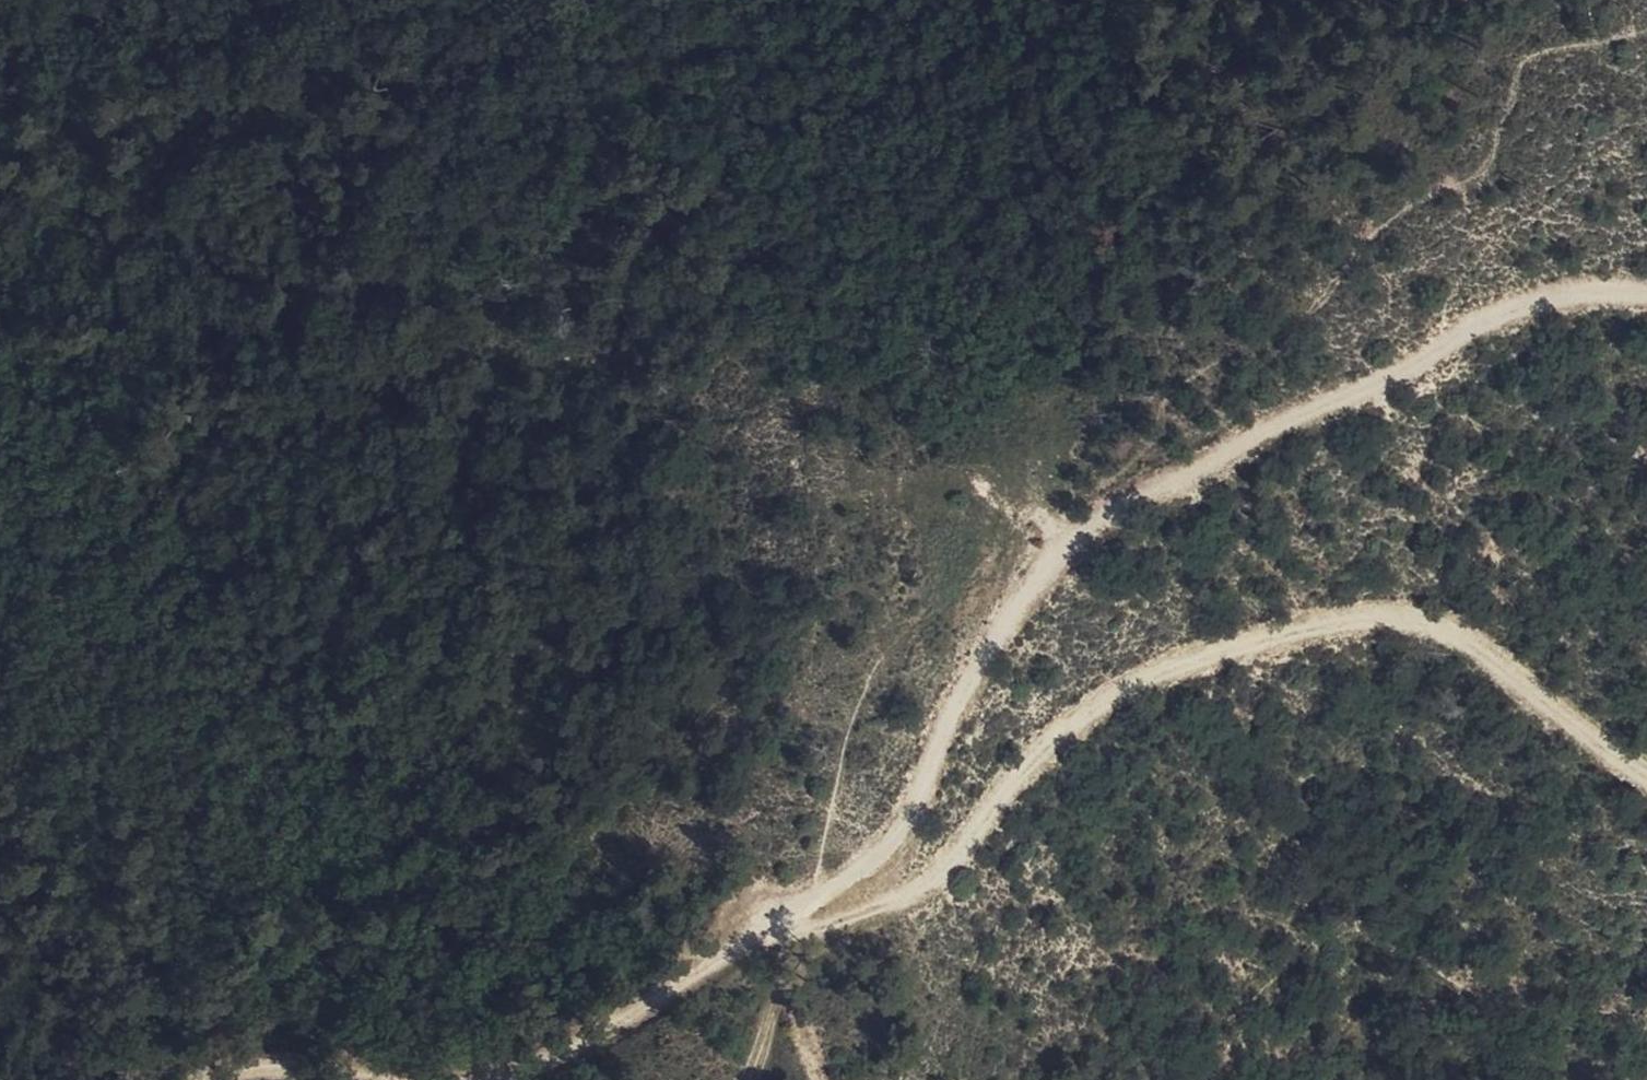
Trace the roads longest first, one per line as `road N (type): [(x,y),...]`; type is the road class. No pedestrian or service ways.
road 1 (track): [(1646,302),(1519,309),(1261,431),(1088,528),(999,633),(905,816),(823,897),(604,1036),(414,1079)]
road 2 (track): [(773,929),(876,910),(945,866),(1046,748),(1156,671),(1311,630),(1410,617),(1484,655),(1646,773)]
road 3 (track): [(811,921),(743,1079)]
road 4 (track): [(374,1079),(305,1064),(239,1062),(219,1079)]

